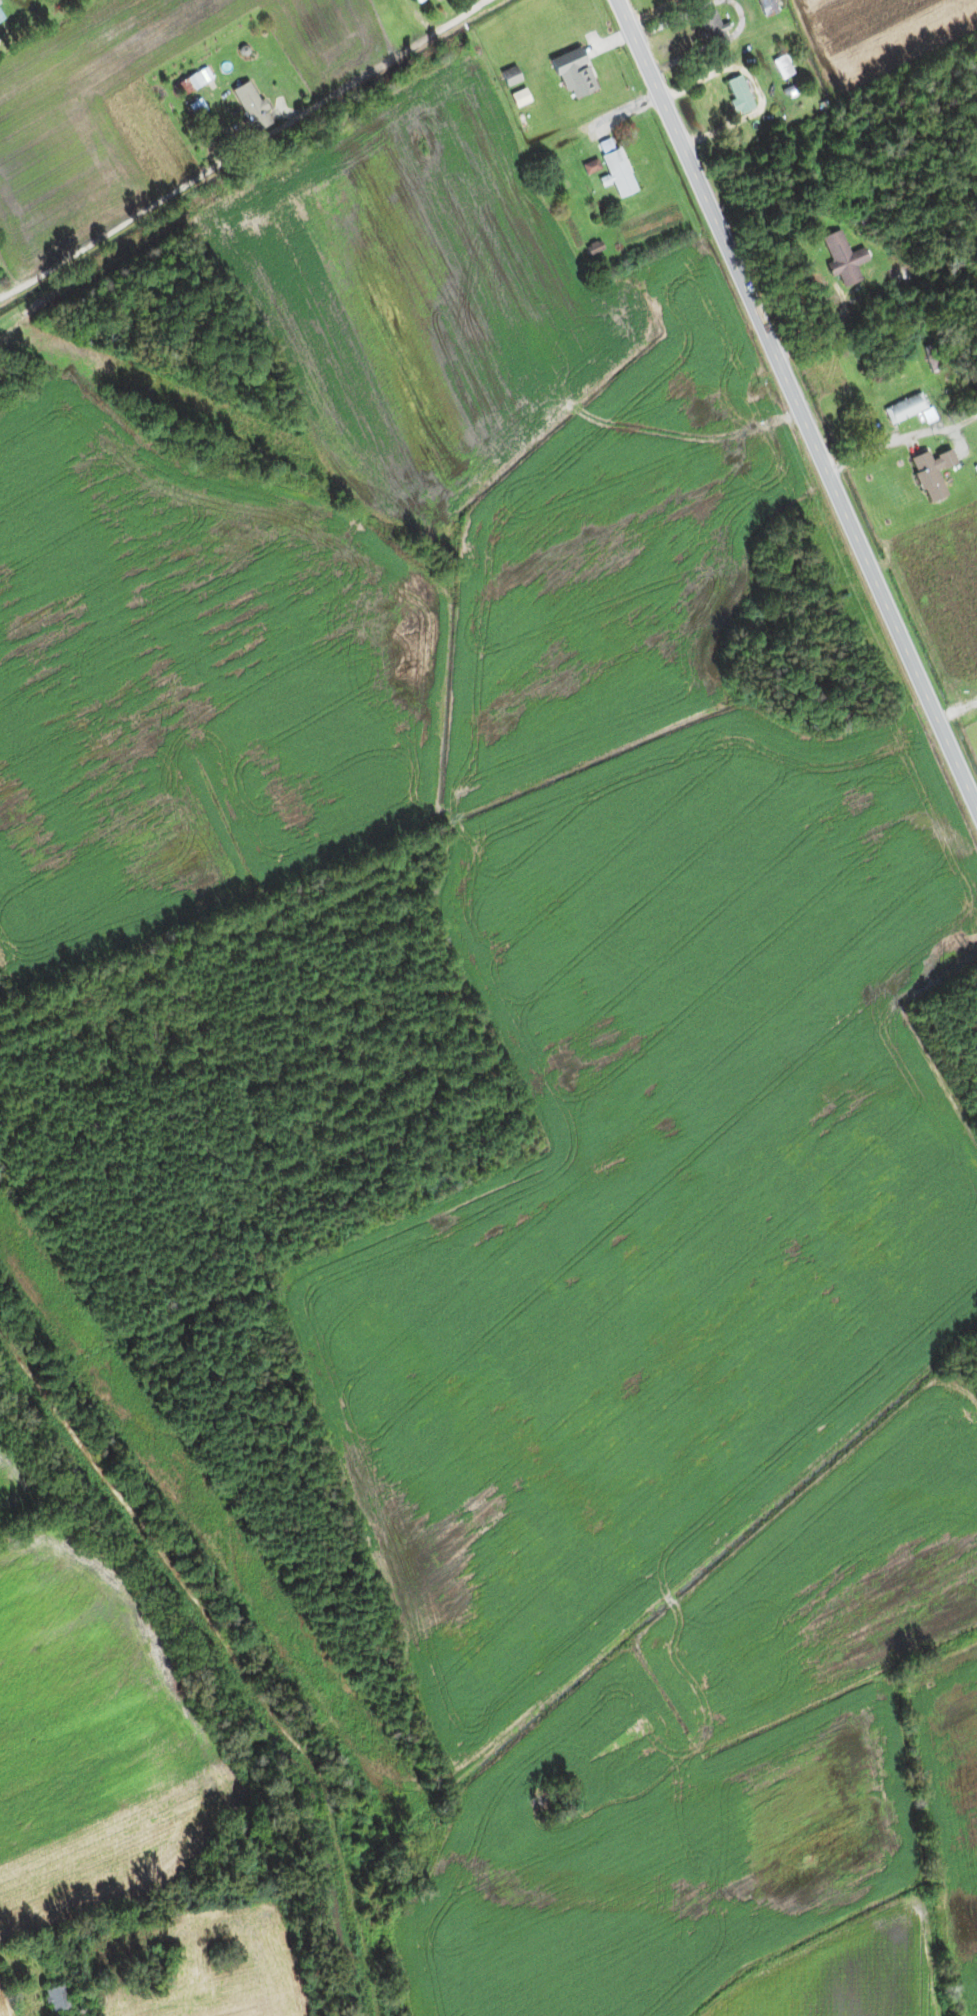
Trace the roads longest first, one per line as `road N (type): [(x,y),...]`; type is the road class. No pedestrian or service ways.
road 1 (secondary): [(976,813),(617,0)]
road 2 (residential): [(484,0),(0,300)]

